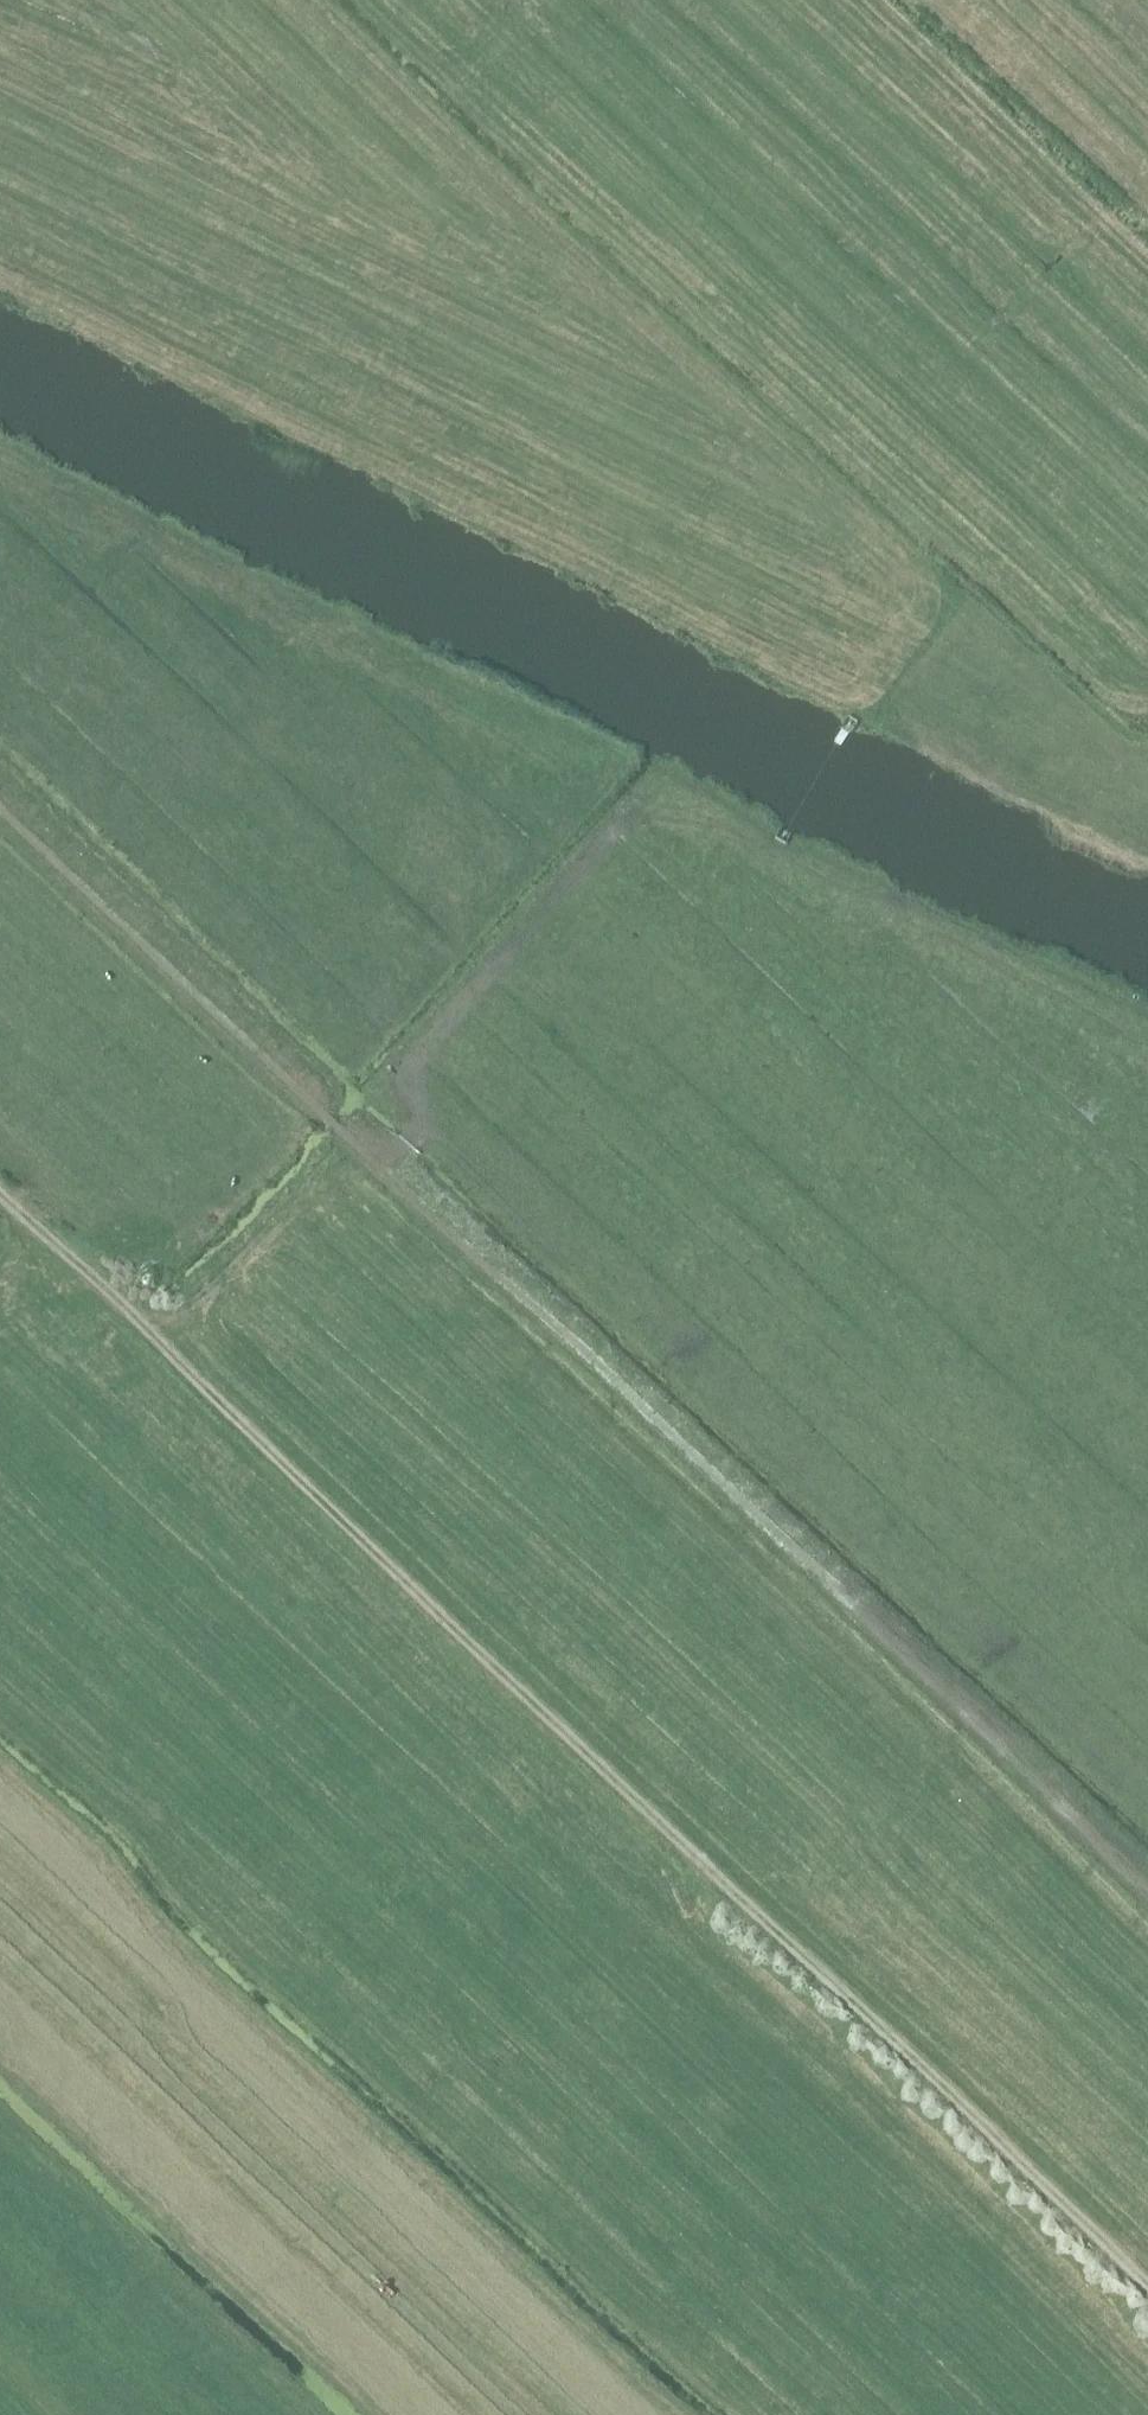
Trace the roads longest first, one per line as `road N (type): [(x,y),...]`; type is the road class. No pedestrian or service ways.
road 1 (track): [(0,1194),(965,2106),(1147,2290)]
road 2 (track): [(437,1222),(0,811)]

